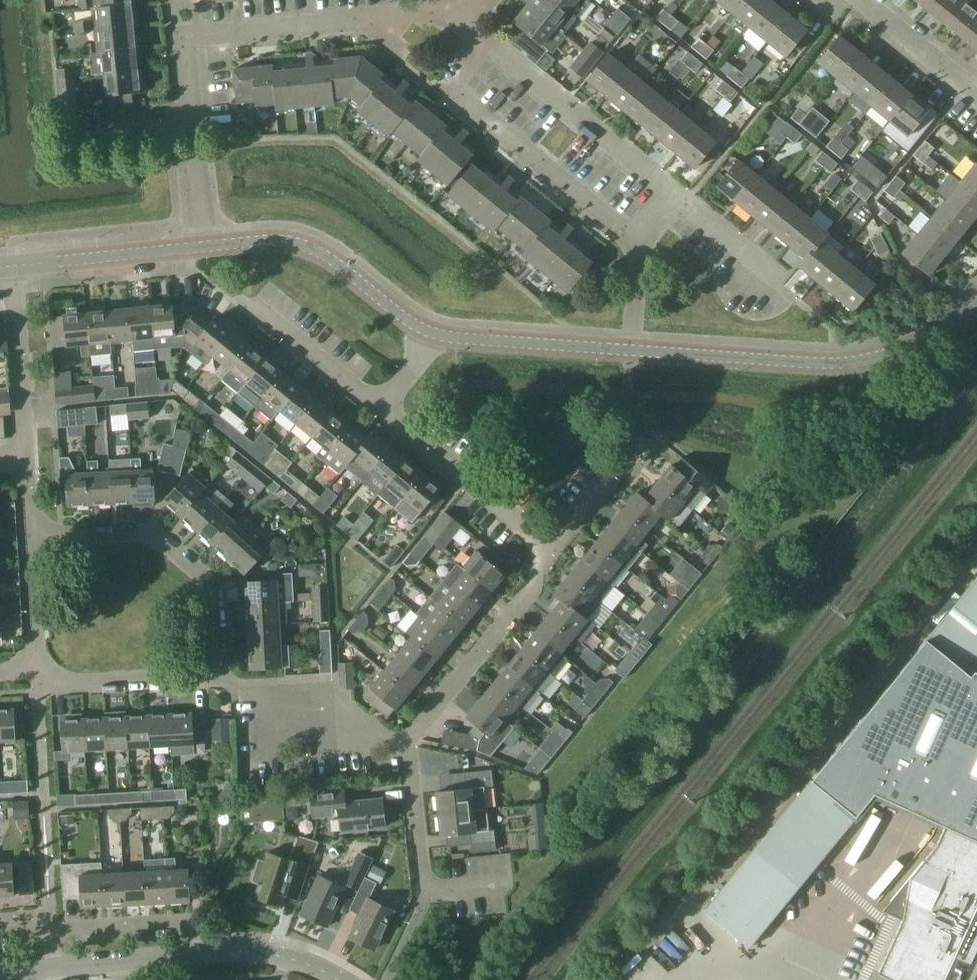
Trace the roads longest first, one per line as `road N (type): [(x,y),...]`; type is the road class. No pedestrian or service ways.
road 1 (residential): [(519,884),(442,890),(421,875),(409,741),(536,590),(553,552)]
road 2 (residential): [(40,672),(58,682),(220,677),(217,604),(200,573),(146,538),(35,541)]
road 3 (tertiary): [(630,350),(861,360),(923,341),(976,298)]
road 4 (residential): [(639,240),(460,100),(451,86),(481,43)]
road 5 (residential): [(35,541),(13,266)]
road 6 (residential): [(185,41),(447,11)]
road 7 (tertiary): [(205,246),(267,240),(307,246),(430,332)]
road 8 (residential): [(675,196),(481,43)]
road 9 (residential): [(553,552),(380,413)]
road 10 (tertiary): [(430,332),(630,350)]
road 11 (residential): [(380,413),(223,288)]
road 12 (tertiary): [(13,266),(205,246)]
road 13 (residential): [(199,960),(185,920),(51,925)]
road 14 (residential): [(976,94),(863,0)]
road 15 (residential): [(54,970),(199,960)]
road 16 (residential): [(199,960),(279,959),(330,979)]
road 17 (residential): [(40,672),(35,541)]
road 18 (residential): [(70,146),(192,137)]

